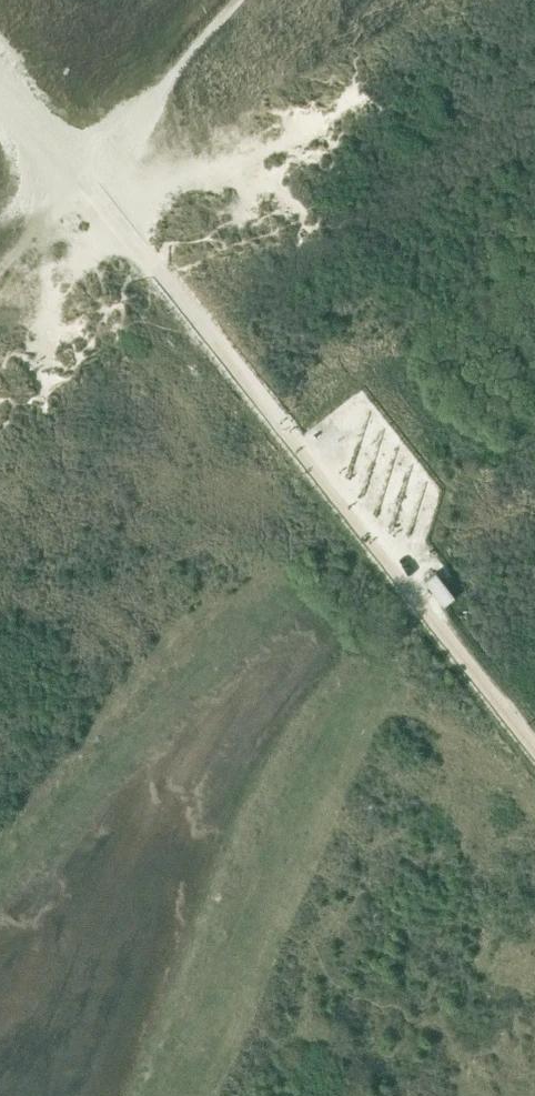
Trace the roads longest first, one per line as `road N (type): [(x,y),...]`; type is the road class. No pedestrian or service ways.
road 1 (track): [(534,753),(92,189),(0,99)]
road 2 (track): [(0,289),(92,189),(229,0)]

